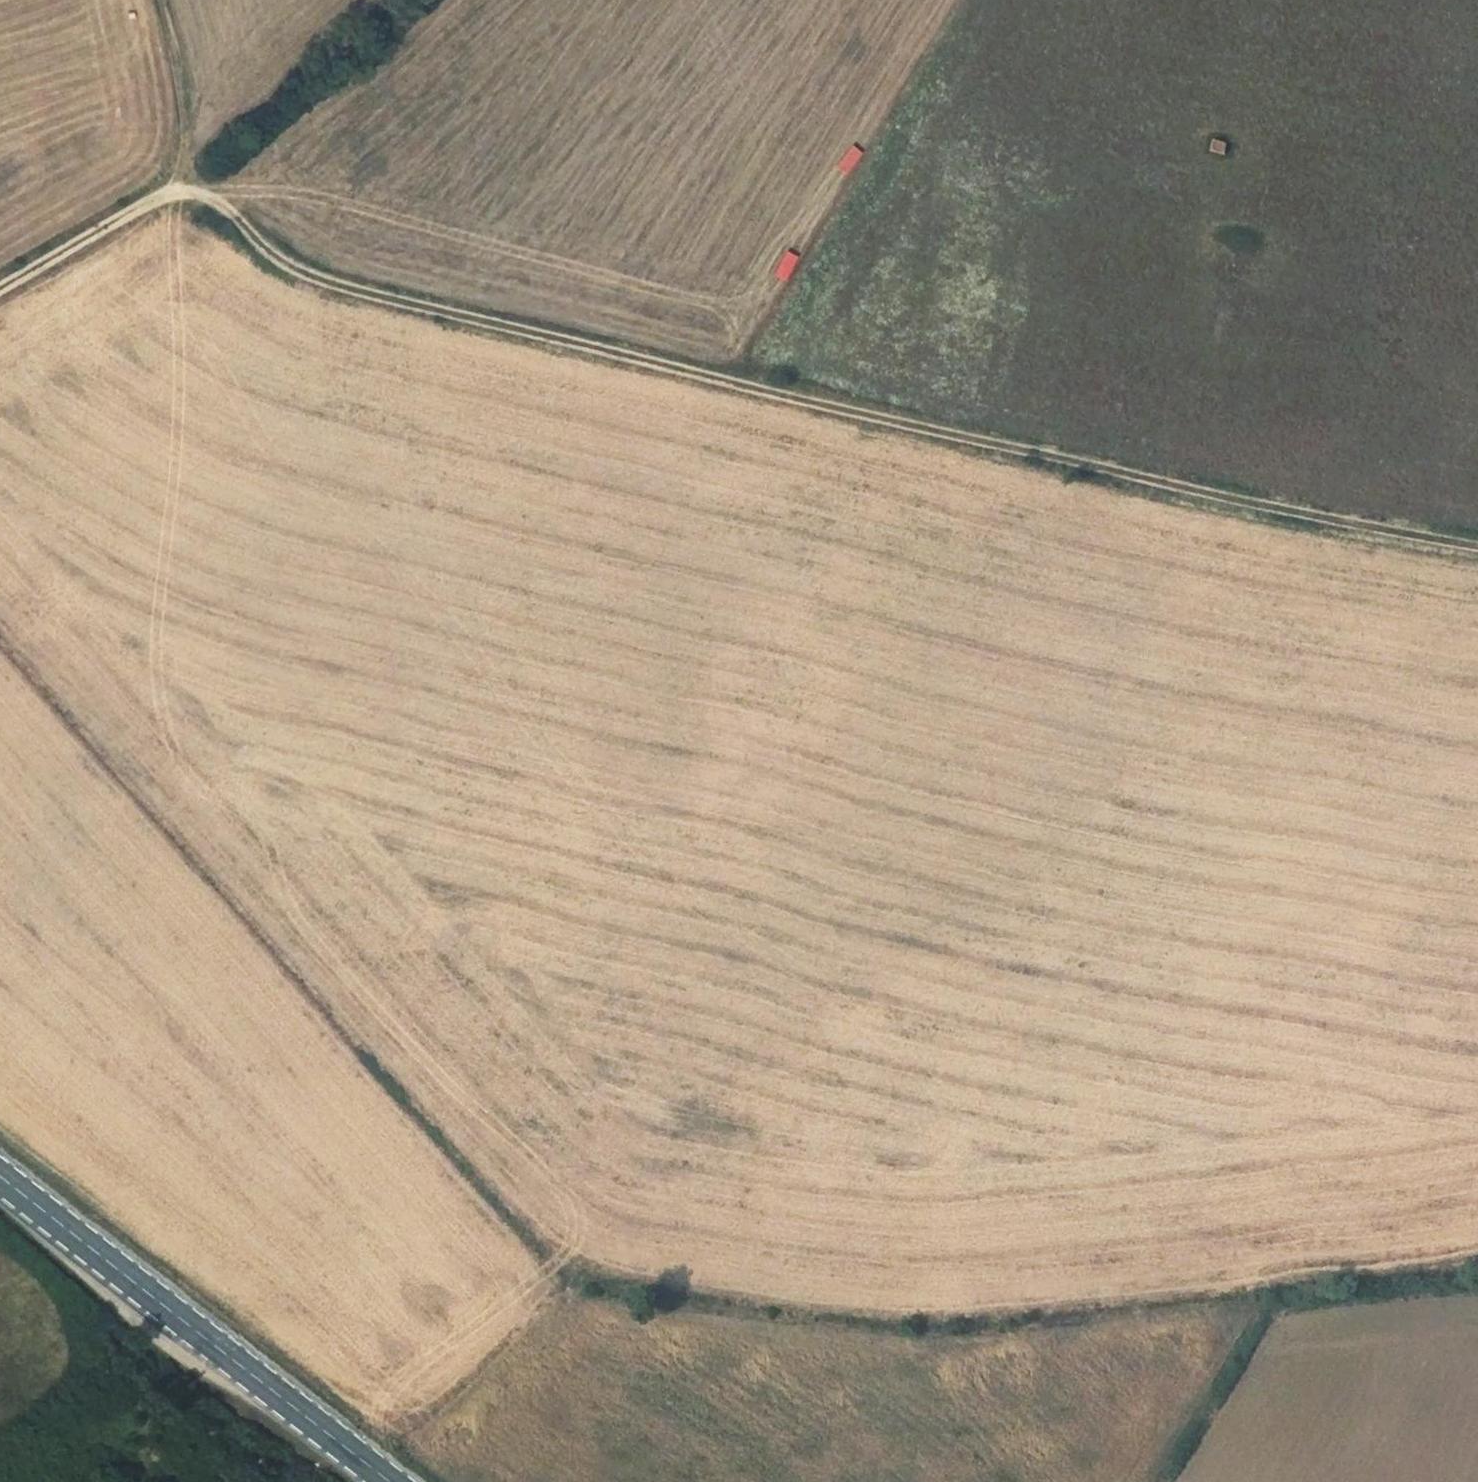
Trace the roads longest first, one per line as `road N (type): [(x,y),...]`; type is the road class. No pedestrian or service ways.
road 1 (track): [(189,182),(283,266),(678,373),(1477,565)]
road 2 (tertiary): [(0,1178),(387,1481)]

